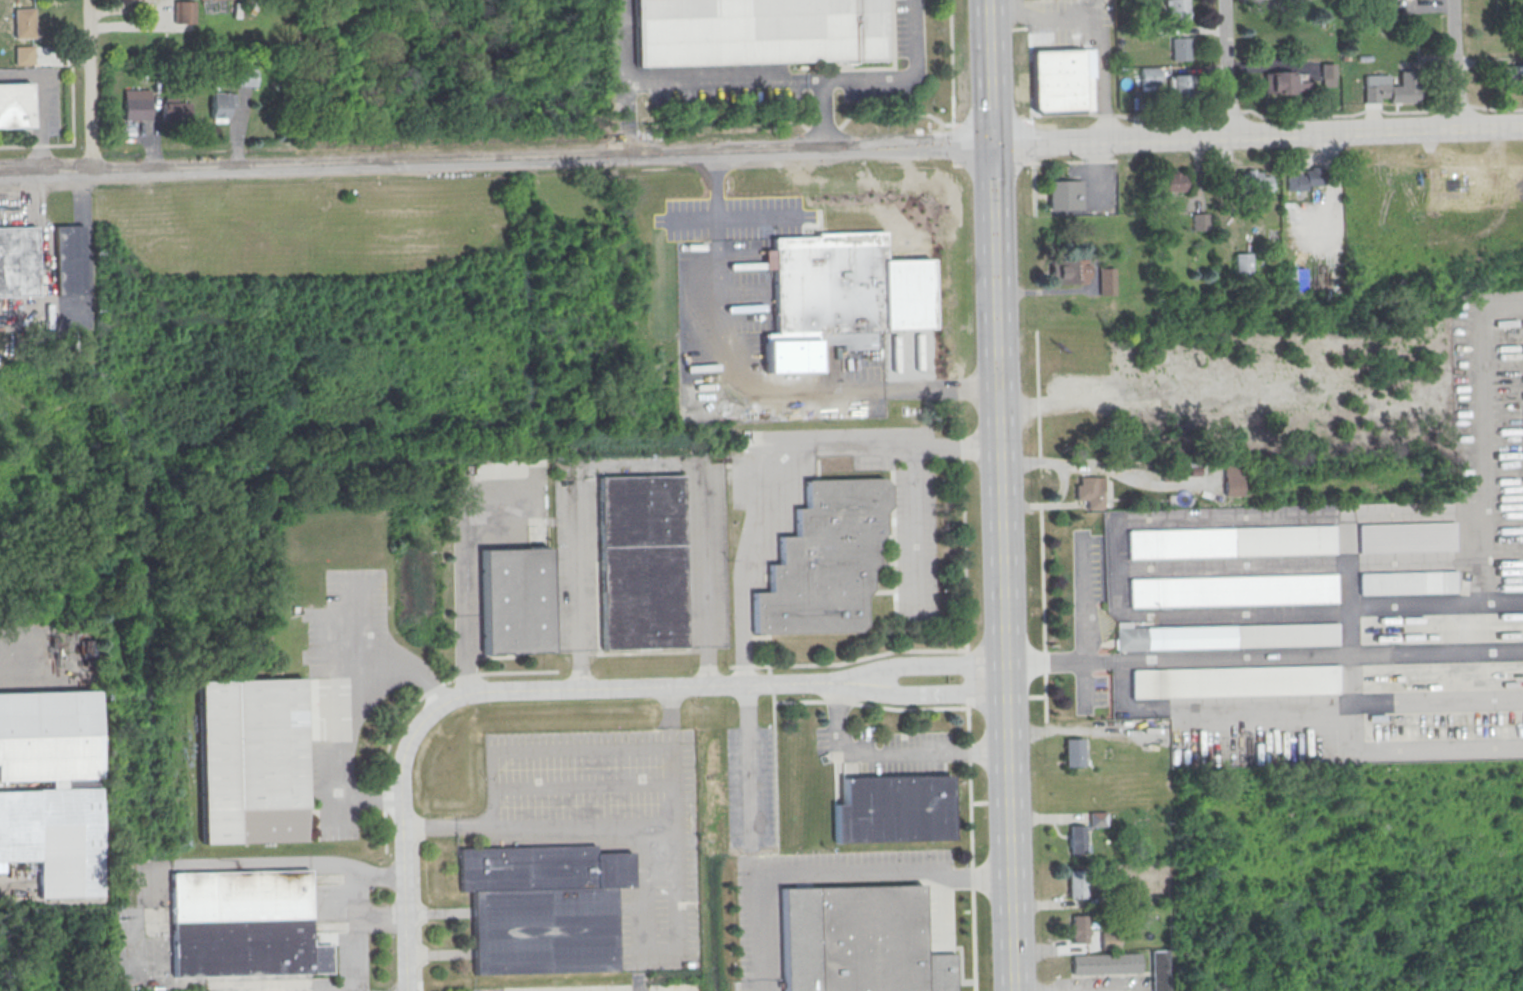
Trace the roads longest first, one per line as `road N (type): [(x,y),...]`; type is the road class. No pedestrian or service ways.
road 1 (residential): [(839,683),(489,692),(446,703),(423,721),(404,756),(406,990)]
road 2 (secondary): [(1004,678),(990,144)]
road 3 (tertiary): [(506,161),(0,176)]
road 4 (tertiary): [(990,144),(506,161)]
road 5 (secondary): [(1012,990),(1004,678)]
road 6 (tertiary): [(1522,128),(1227,138)]
road 7 (tertiary): [(1227,138),(990,144)]
road 8 (residential): [(86,0),(90,173)]
road 9 (residential): [(1004,658),(897,664),(839,683)]
road 10 (residential): [(839,683),(895,694),(1004,694)]
road 11 (secondary): [(990,144),(987,0)]
road 12 (residential): [(1223,0),(1227,138)]
road 13 (residential): [(1451,0),(1455,131)]

